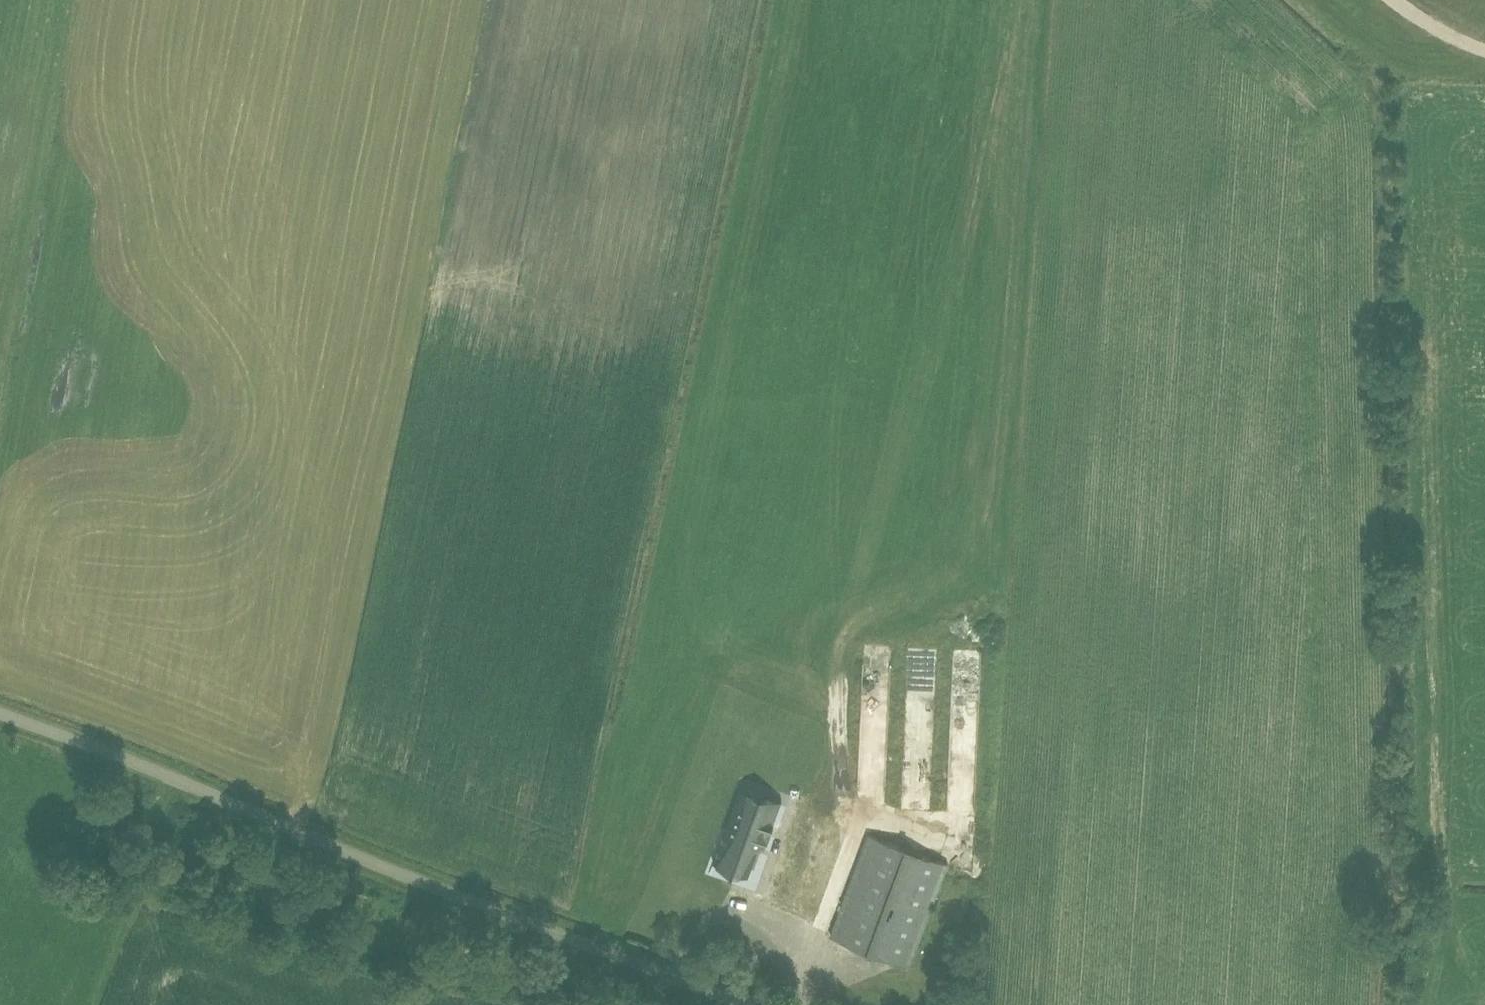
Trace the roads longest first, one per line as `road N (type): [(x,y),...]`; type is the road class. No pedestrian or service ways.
road 1 (unclassified): [(744,1004),(0,714)]

